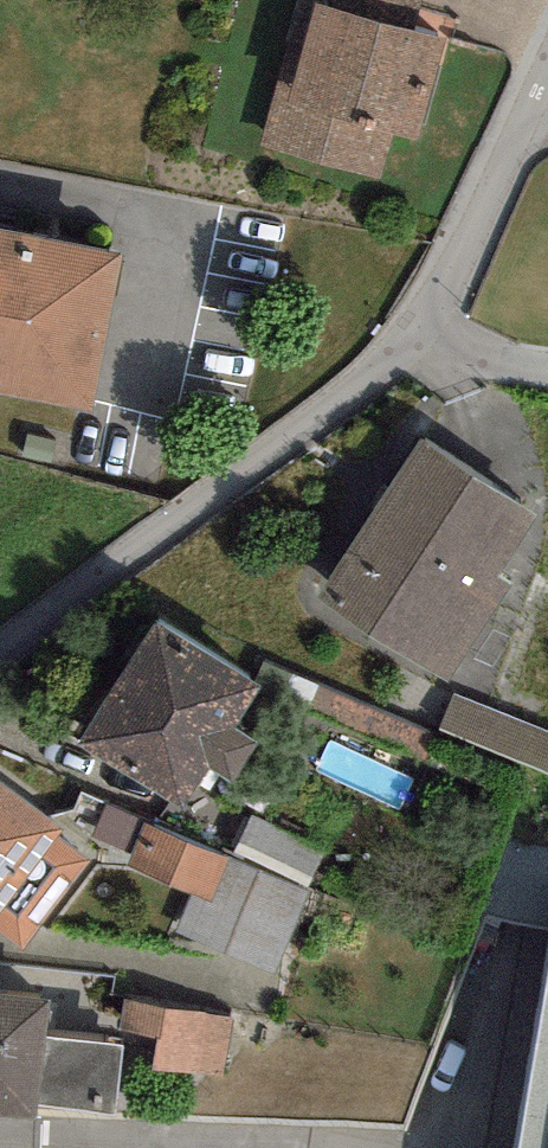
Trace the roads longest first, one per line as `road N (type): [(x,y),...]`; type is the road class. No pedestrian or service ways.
road 1 (residential): [(417,334),(0,645)]
road 2 (residential): [(547,66),(417,334)]
road 3 (residential): [(547,360),(417,334)]

